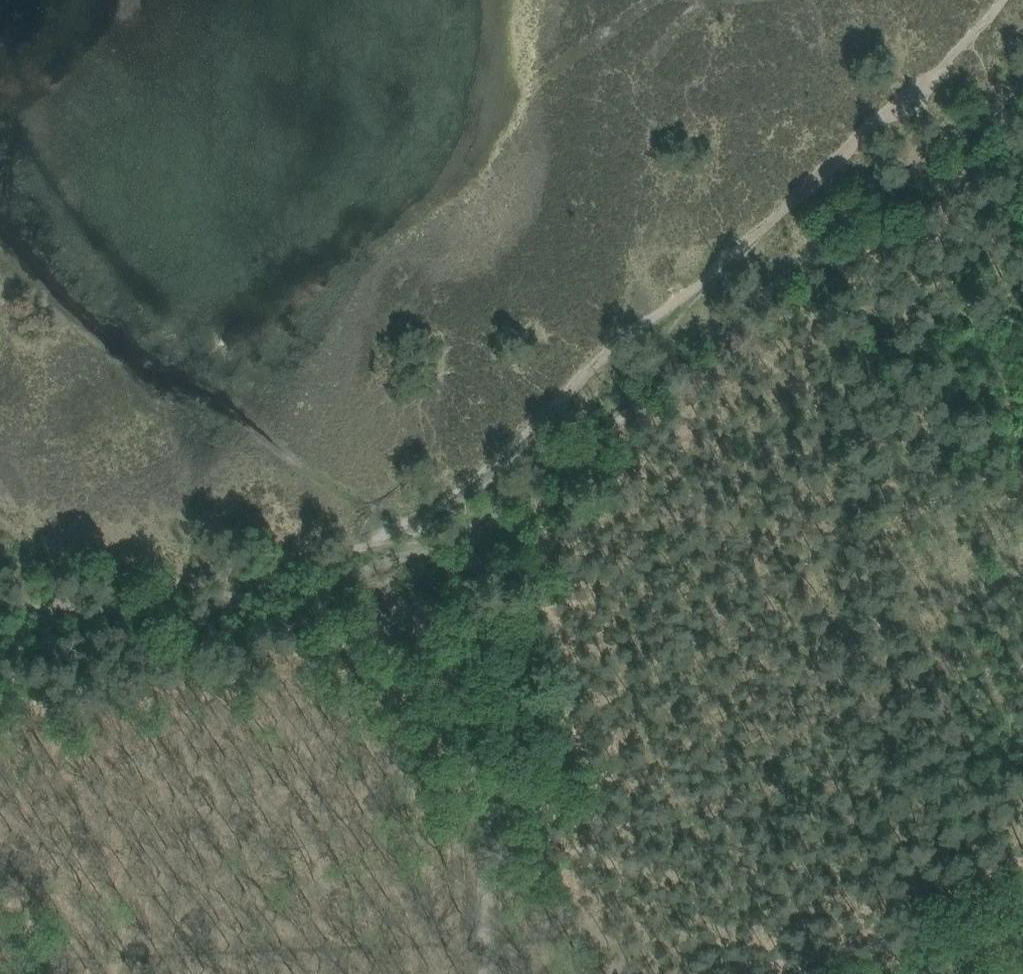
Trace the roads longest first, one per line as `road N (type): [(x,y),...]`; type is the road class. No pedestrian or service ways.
road 1 (track): [(1022,101),(465,563)]
road 2 (track): [(465,563),(485,973)]
road 3 (track): [(874,973),(1022,921)]

